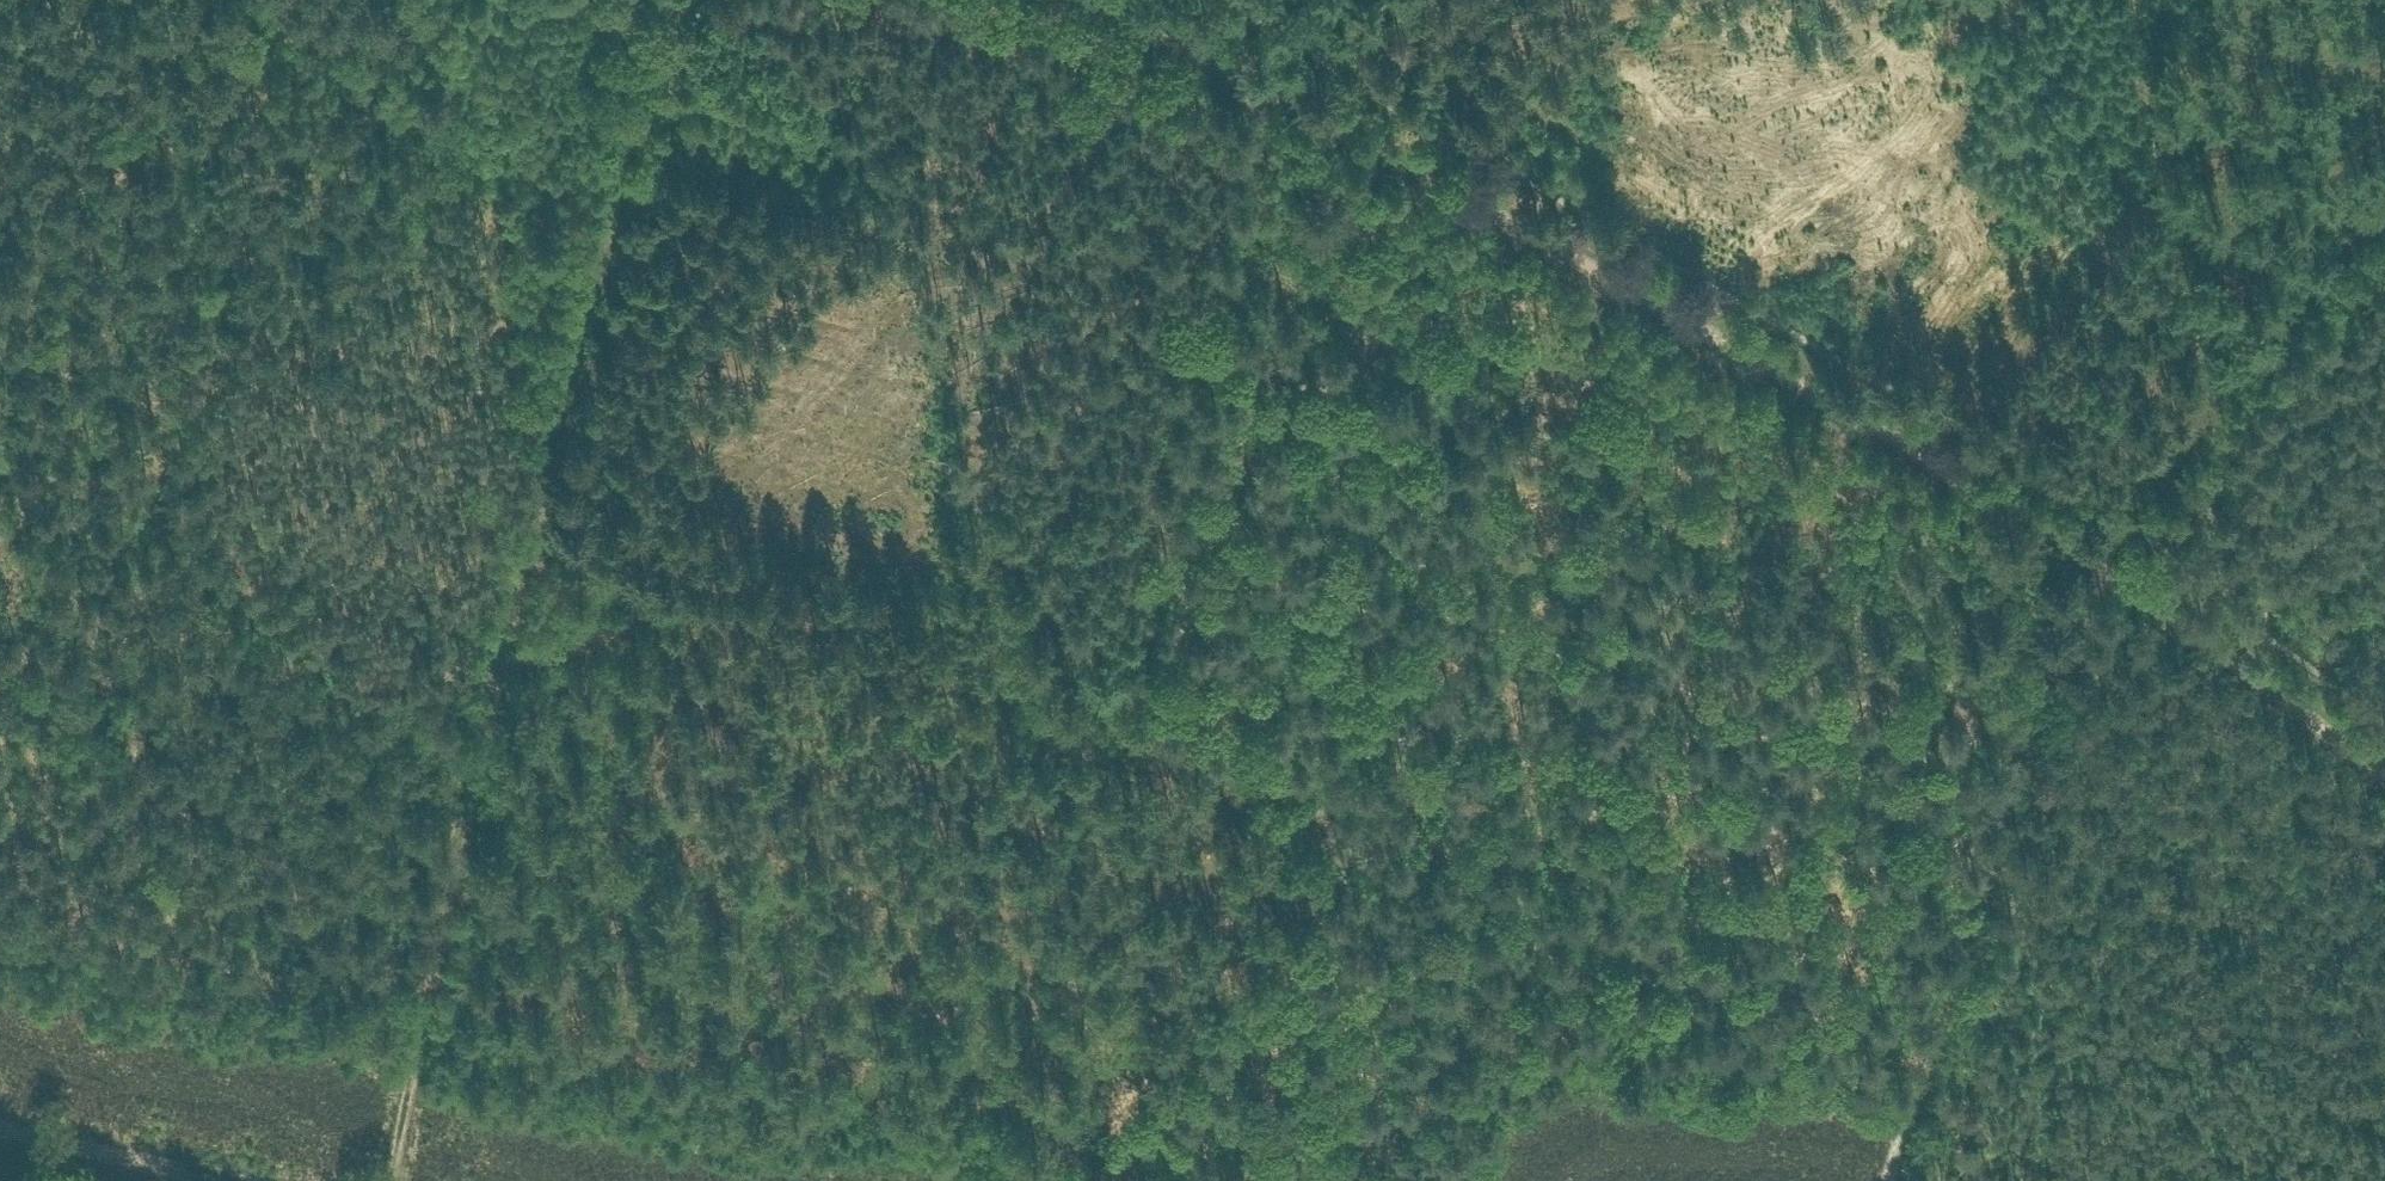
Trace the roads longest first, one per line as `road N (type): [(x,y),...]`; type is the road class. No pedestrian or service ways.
road 1 (track): [(673,0),(624,130),(577,317),(383,1180)]
road 2 (track): [(1116,0),(2105,550)]
road 3 (track): [(1889,1180),(2105,550)]
road 4 (track): [(2384,207),(2127,520)]
road 5 (track): [(2105,550),(2384,750)]
road 6 (track): [(0,1126),(233,1180)]

